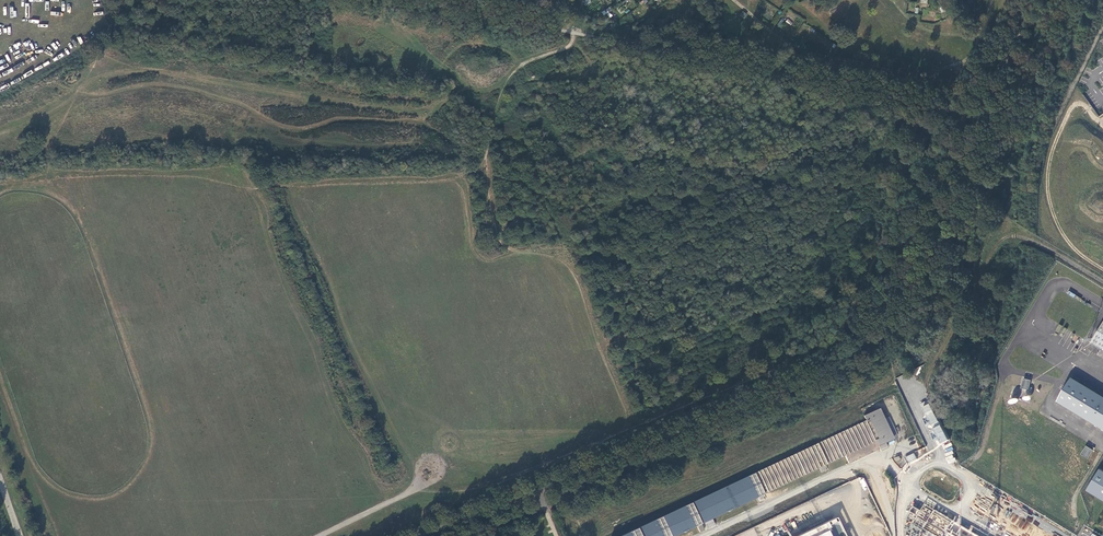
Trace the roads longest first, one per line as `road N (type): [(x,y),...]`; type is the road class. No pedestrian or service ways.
road 1 (track): [(950,438),(928,396),(928,376),(993,252),(1030,229)]
road 2 (track): [(1102,124),(1074,105),(1053,150),(1048,185),(1065,237),(1102,269)]

